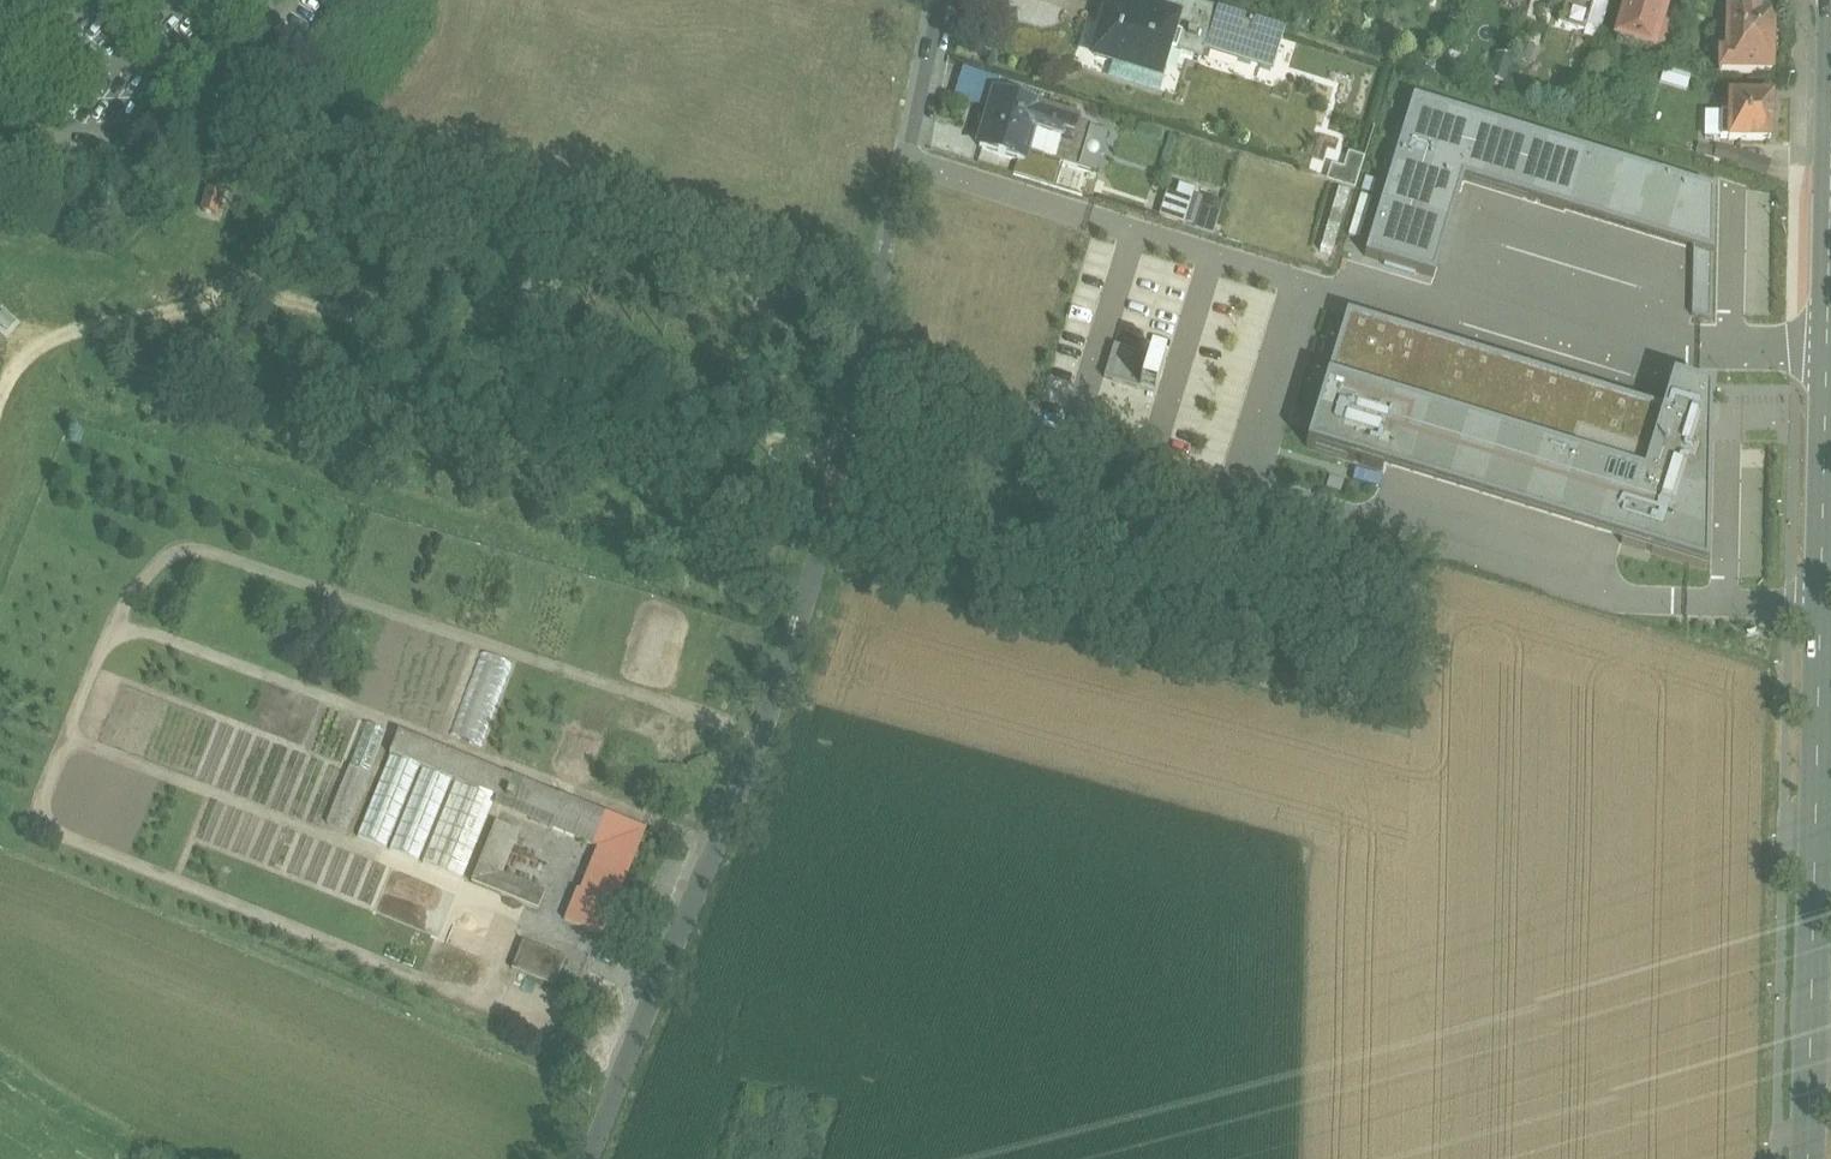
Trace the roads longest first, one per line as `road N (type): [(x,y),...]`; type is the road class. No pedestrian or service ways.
road 1 (unclassified): [(937,0),(892,233),(777,688),(587,1158)]
road 2 (secondary): [(1830,201),(1808,1158)]
road 3 (track): [(837,451),(242,292),(58,338),(11,375),(0,407)]

